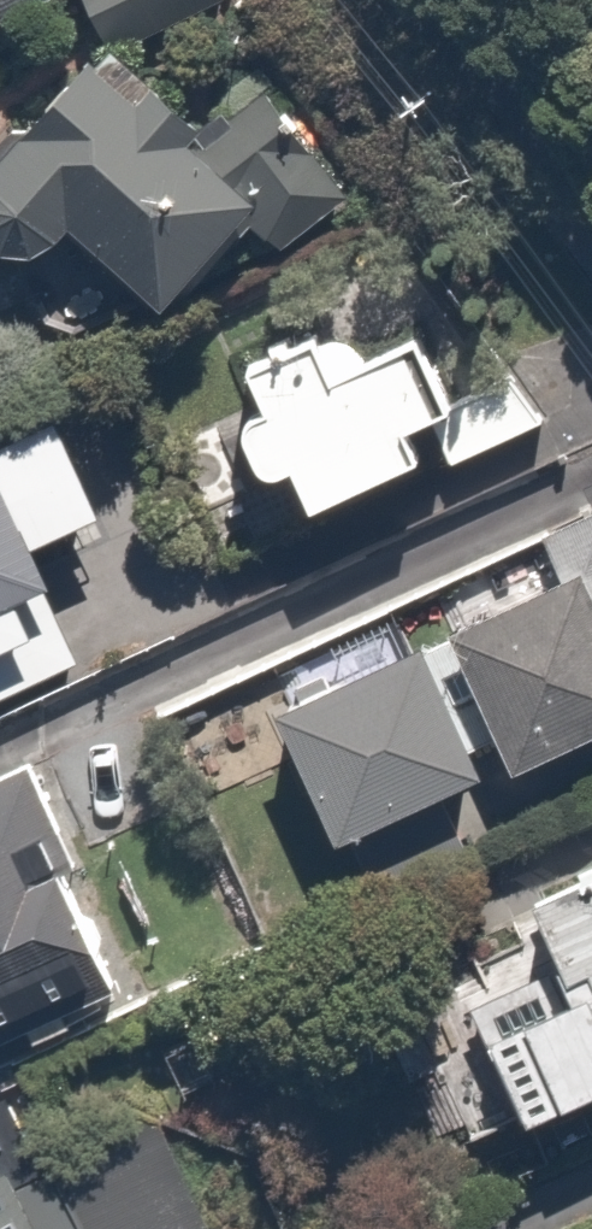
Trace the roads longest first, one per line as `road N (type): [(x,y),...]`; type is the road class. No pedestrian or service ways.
road 1 (residential): [(431,0),(591,198)]

